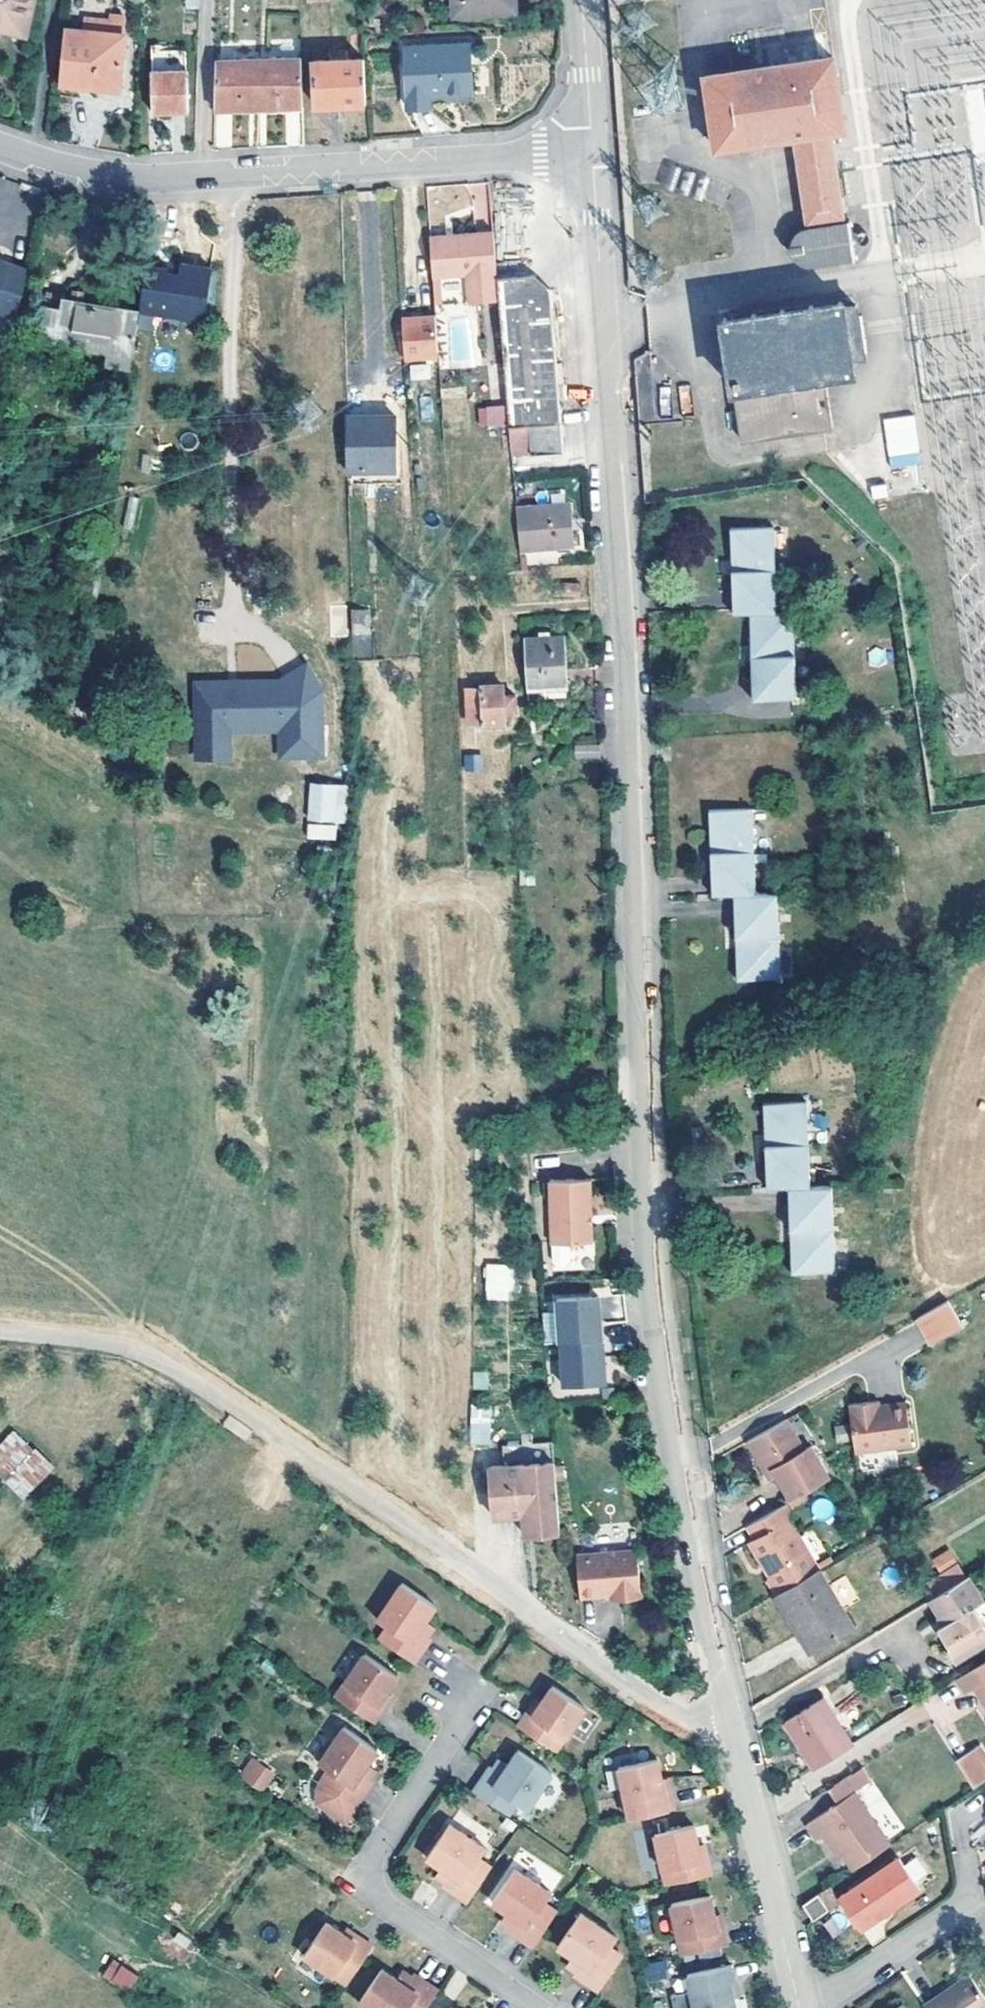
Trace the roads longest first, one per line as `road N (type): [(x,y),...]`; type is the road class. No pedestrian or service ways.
road 1 (unclassified): [(729,1711),(653,1291),(602,323)]
road 2 (unclassified): [(729,1711),(680,1715),(178,1372),(112,1348),(0,1336)]
road 3 (unclassified): [(0,147),(108,182),(593,153)]
road 4 (residential): [(533,2007),(380,1905),(367,1880),(372,1853),(471,1700)]
road 5 (unclassified): [(800,2007),(729,1711)]
road 6 (unclassified): [(602,323),(593,153)]
road 7 (unclassified): [(593,153),(582,0)]

